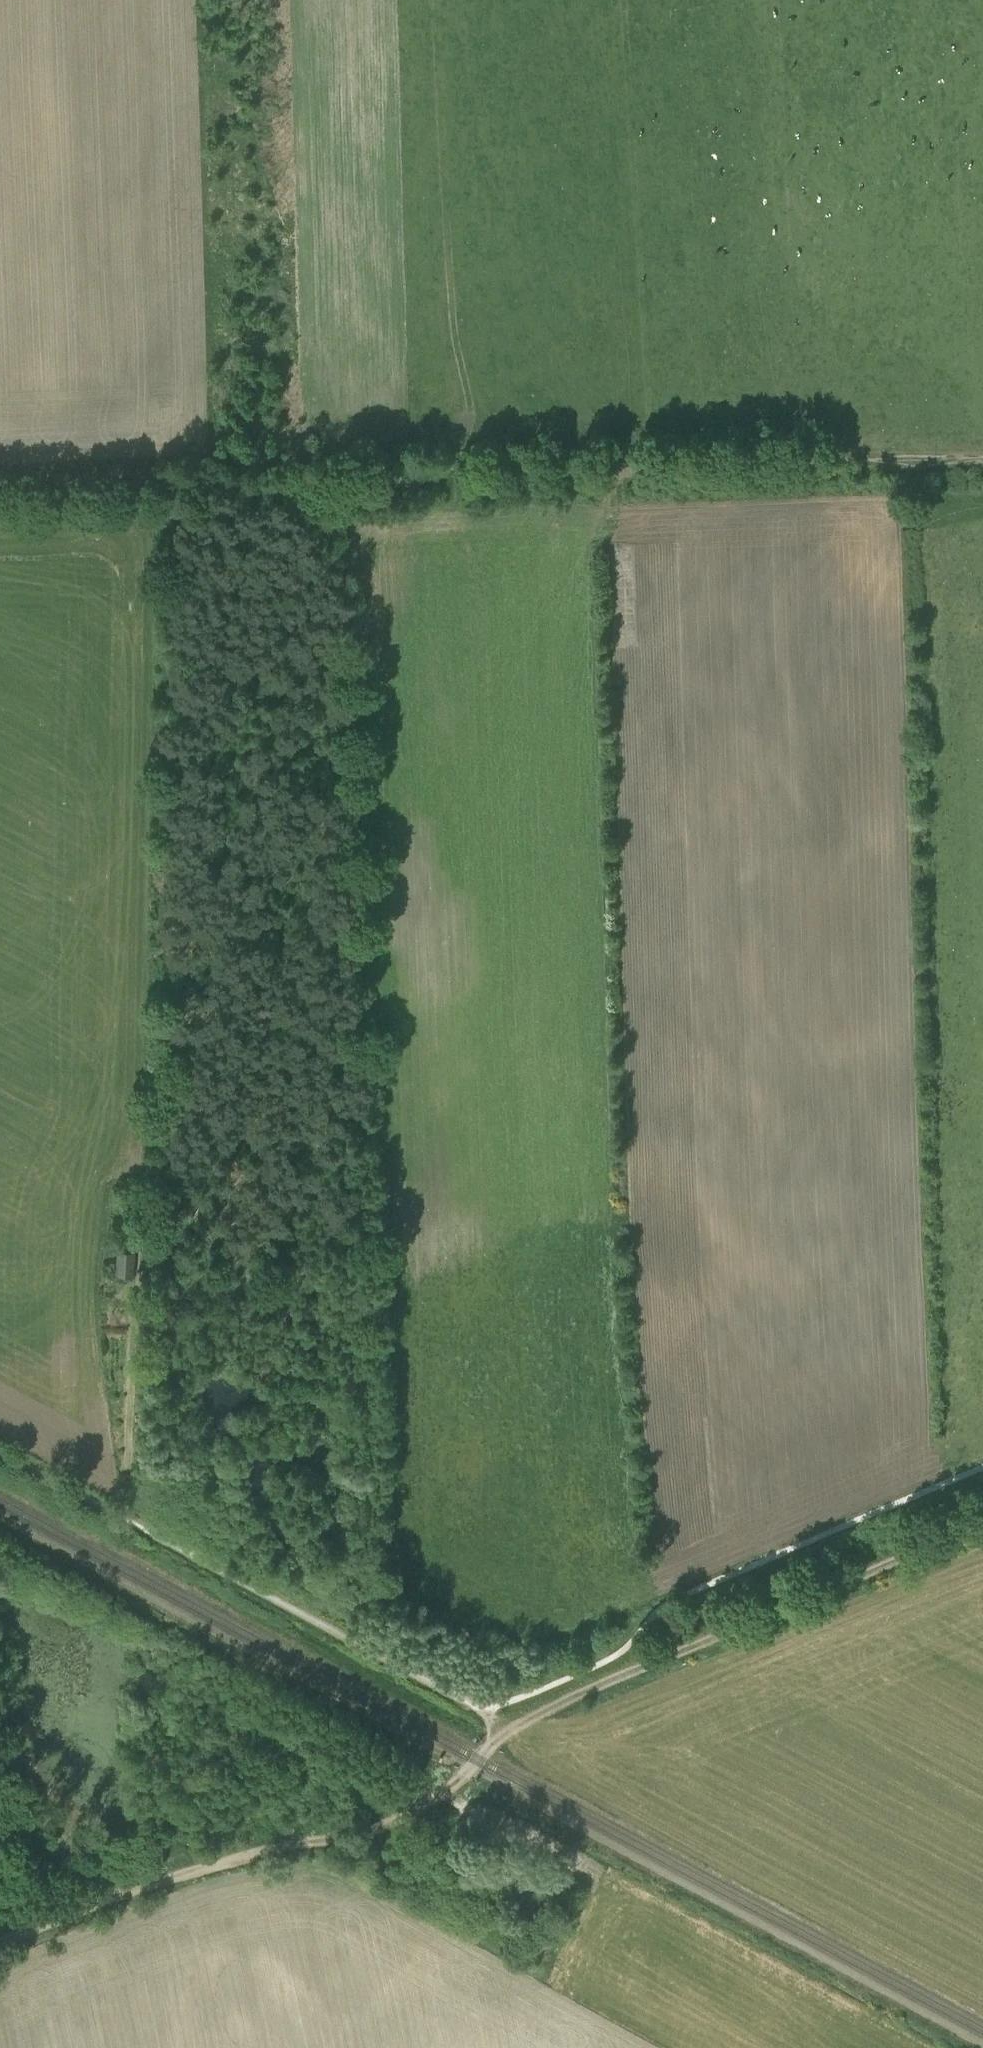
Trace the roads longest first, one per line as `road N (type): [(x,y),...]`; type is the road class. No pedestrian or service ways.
road 1 (track): [(0,1944),(131,1889),(274,1847),(364,1834),(432,1801),(498,1734)]
road 2 (track): [(498,1734),(982,1525)]

